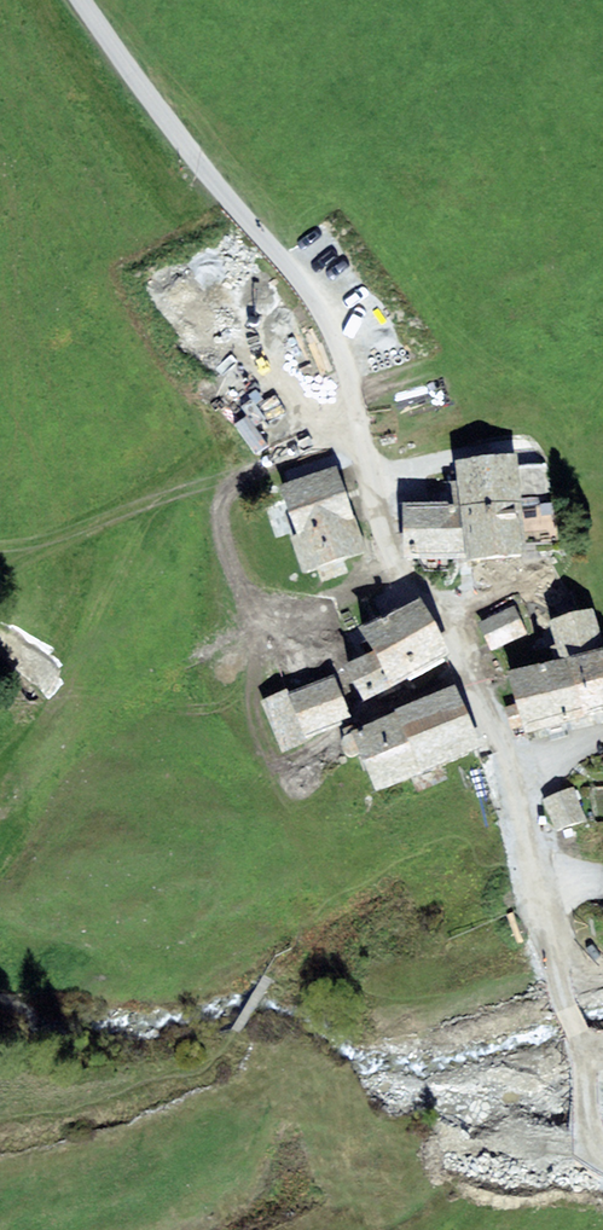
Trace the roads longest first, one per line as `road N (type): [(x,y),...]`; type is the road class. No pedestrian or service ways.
road 1 (unclassified): [(602,1024),(552,900),(525,781),(456,637),(388,551),(342,354),(314,304),(86,0)]

